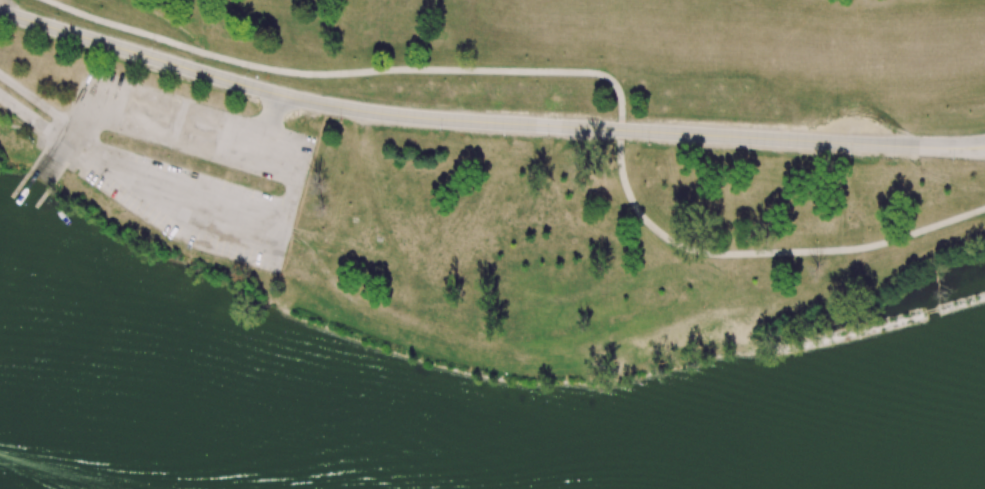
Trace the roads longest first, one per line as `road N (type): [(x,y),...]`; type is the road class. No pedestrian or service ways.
road 1 (tertiary): [(964,149),(393,115),(248,87),(0,12)]

